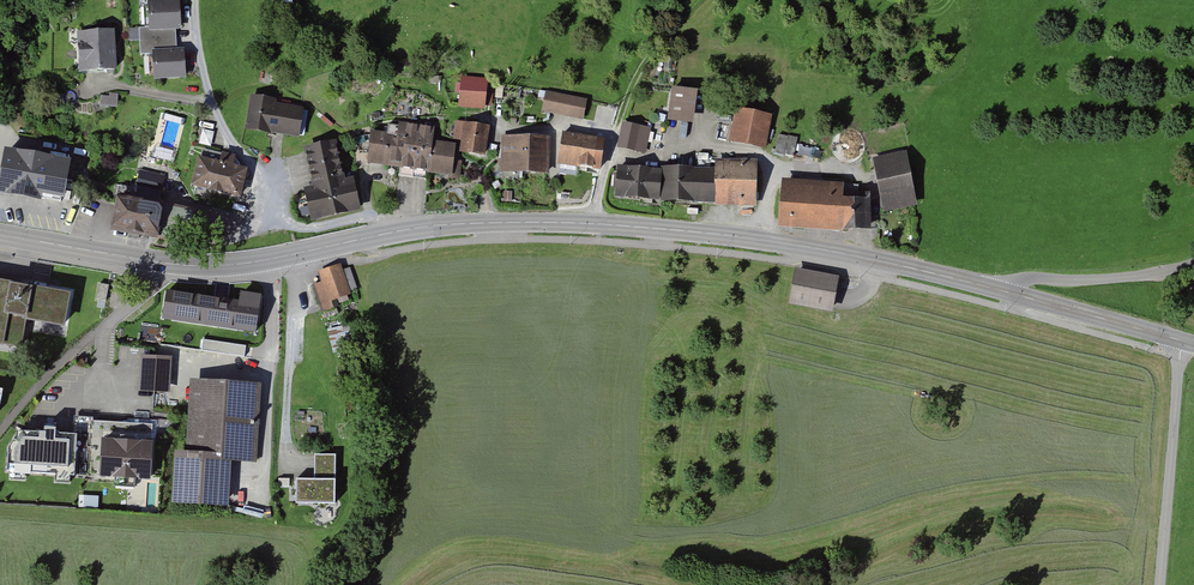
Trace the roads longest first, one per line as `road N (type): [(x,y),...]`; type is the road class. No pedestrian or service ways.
road 1 (secondary): [(1005,291),(856,256),(659,229),(538,222),(403,230)]
road 2 (secondary): [(403,230),(207,266),(0,235)]
road 3 (residential): [(207,89),(230,140),(285,220),(307,228),(376,218),(403,230)]
road 4 (residential): [(1183,341),(1161,584)]
road 5 (residential): [(1005,291),(1008,283),(1031,278),(1150,275),(1193,262)]
road 6 (secondary): [(1183,341),(1005,291)]
road 7 (track): [(0,435),(43,379),(103,326)]
road 8 (track): [(285,220),(164,263)]

